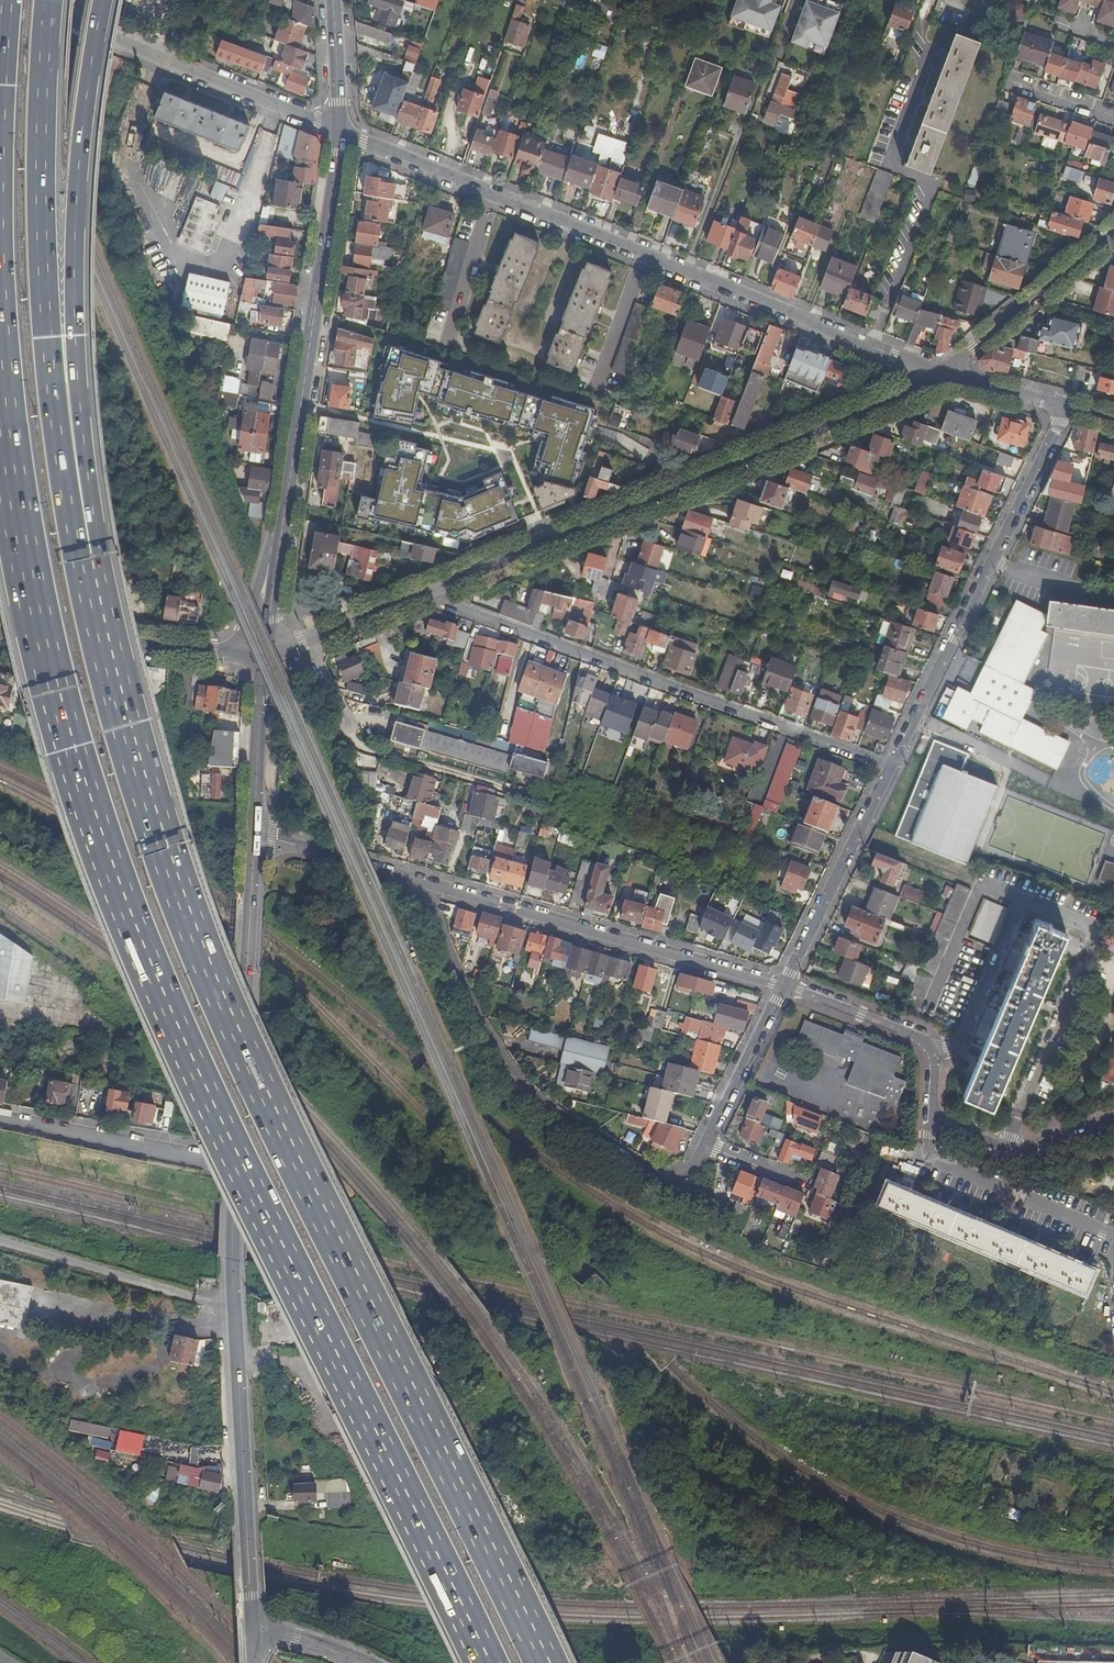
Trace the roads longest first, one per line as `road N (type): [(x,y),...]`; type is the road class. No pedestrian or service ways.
road 1 (motorway): [(0,343),(31,589),(109,867),(202,1091),(486,1662)]
road 2 (motorway): [(544,1662),(212,968),(140,759),(94,582)]
road 3 (tertiary): [(941,375),(263,659)]
road 4 (residential): [(941,375),(338,129)]
road 5 (residential): [(784,986),(1065,405)]
road 6 (motorway): [(94,582),(69,509),(51,366),(42,199),(50,0)]
road 7 (motorway): [(94,582),(74,277),(79,168),(103,0)]
road 8 (primary): [(231,1170),(249,1621)]
road 9 (primary): [(338,129),(286,505)]
road 10 (residential): [(784,986),(431,885)]
road 11 (primary): [(255,831),(231,1170)]
road 12 (residential): [(338,129),(24,5)]
road 13 (residential): [(934,1114),(929,1156),(1113,1243)]
road 14 (unclassified): [(231,1170),(0,1119)]
road 15 (residential): [(934,1114),(934,1058),(919,1037),(784,986)]
road 16 (residential): [(1113,229),(941,375)]
road 17 (tertiary): [(0,633),(212,654)]
road 18 (residential): [(934,1114),(1021,1150),(1113,1122)]
road 19 (residential): [(255,831),(431,885)]
road 20 (residential): [(705,1144),(784,986)]
road 21 (primary): [(263,659),(255,831)]
road 22 (tertiary): [(286,505),(251,605),(234,638),(212,654)]
road 23 (primary): [(286,505),(263,659)]
road 24 (primary): [(333,0),(338,129)]
road 25 (tertiary): [(1065,405),(941,375)]
road 26 (tertiary): [(363,1662),(249,1621)]

